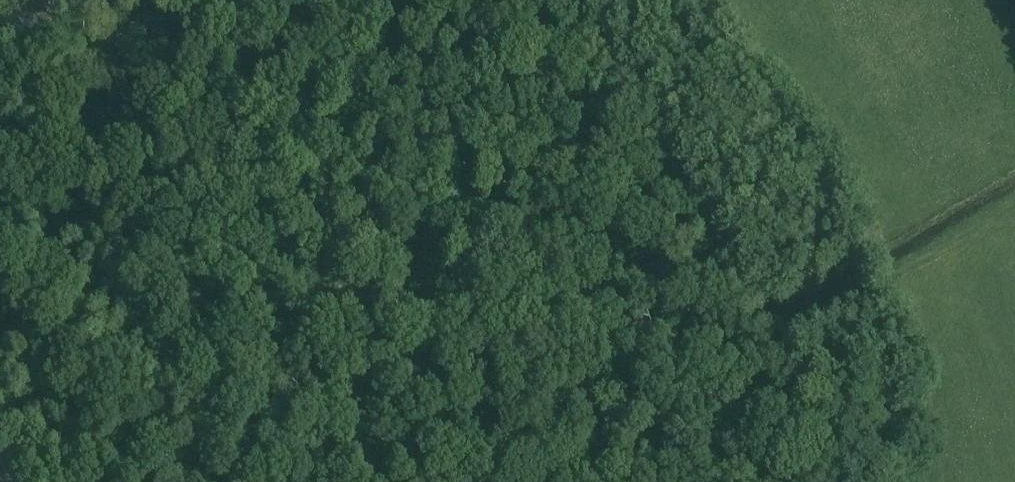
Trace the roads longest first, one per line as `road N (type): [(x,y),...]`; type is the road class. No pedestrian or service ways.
road 1 (track): [(86,0),(137,97),(228,58),(395,33),(448,40),(501,67),(652,190),(762,403)]
road 2 (track): [(272,481),(175,375),(78,295),(60,268),(46,223),(75,148),(87,129),(137,97)]
road 3 (track): [(512,481),(599,438),(700,403),(762,403)]

